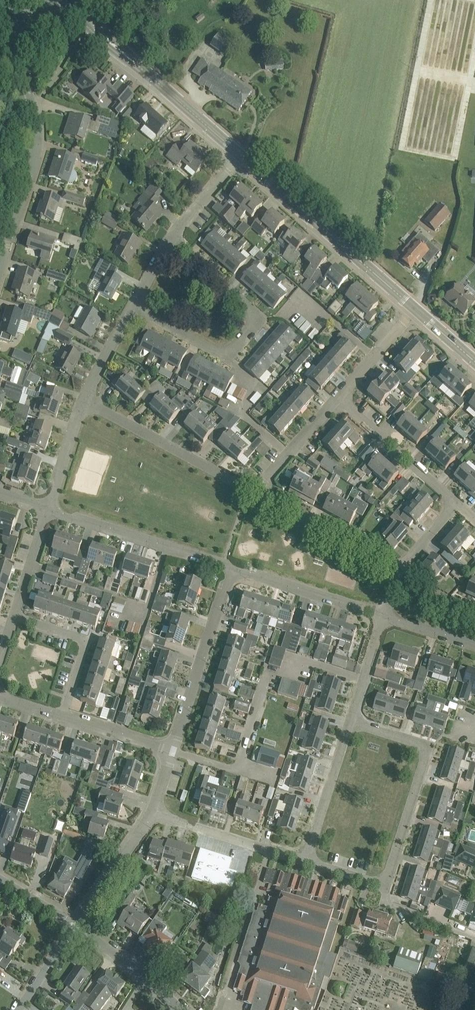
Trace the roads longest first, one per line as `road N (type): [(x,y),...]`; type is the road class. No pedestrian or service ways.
road 1 (residential): [(170,239),(259,317),(225,357),(133,307)]
road 2 (residential): [(0,265),(36,135),(7,31)]
road 3 (tertiary): [(416,310),(241,156)]
road 4 (residential): [(385,887),(430,747),(350,721)]
road 5 (tertiary): [(241,156),(71,0)]
road 6 (residential): [(258,495),(83,400)]
road 7 (residential): [(230,568),(46,509)]
road 8 (residential): [(170,750),(230,568)]
road 9 (residential): [(384,616),(230,568)]
road 10 (residential): [(399,570),(258,495)]
road 11 (residential): [(305,862),(154,814)]
road 12 (residential): [(457,503),(338,399)]
road 13 (residential): [(62,718),(82,646),(13,615)]
road 14 (residential): [(305,862),(350,721)]
road 15 (residential): [(77,925),(154,814)]
road 16 (residential): [(258,495),(338,399)]

